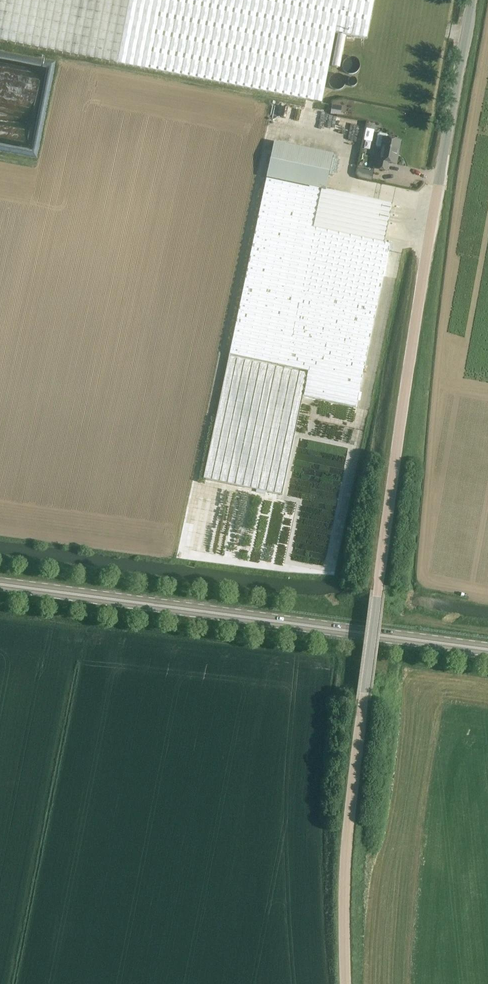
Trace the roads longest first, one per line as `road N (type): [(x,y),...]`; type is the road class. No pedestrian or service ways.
road 1 (unclassified): [(347,983),(345,891),(364,694),(470,0)]
road 2 (primary): [(487,650),(0,584)]

